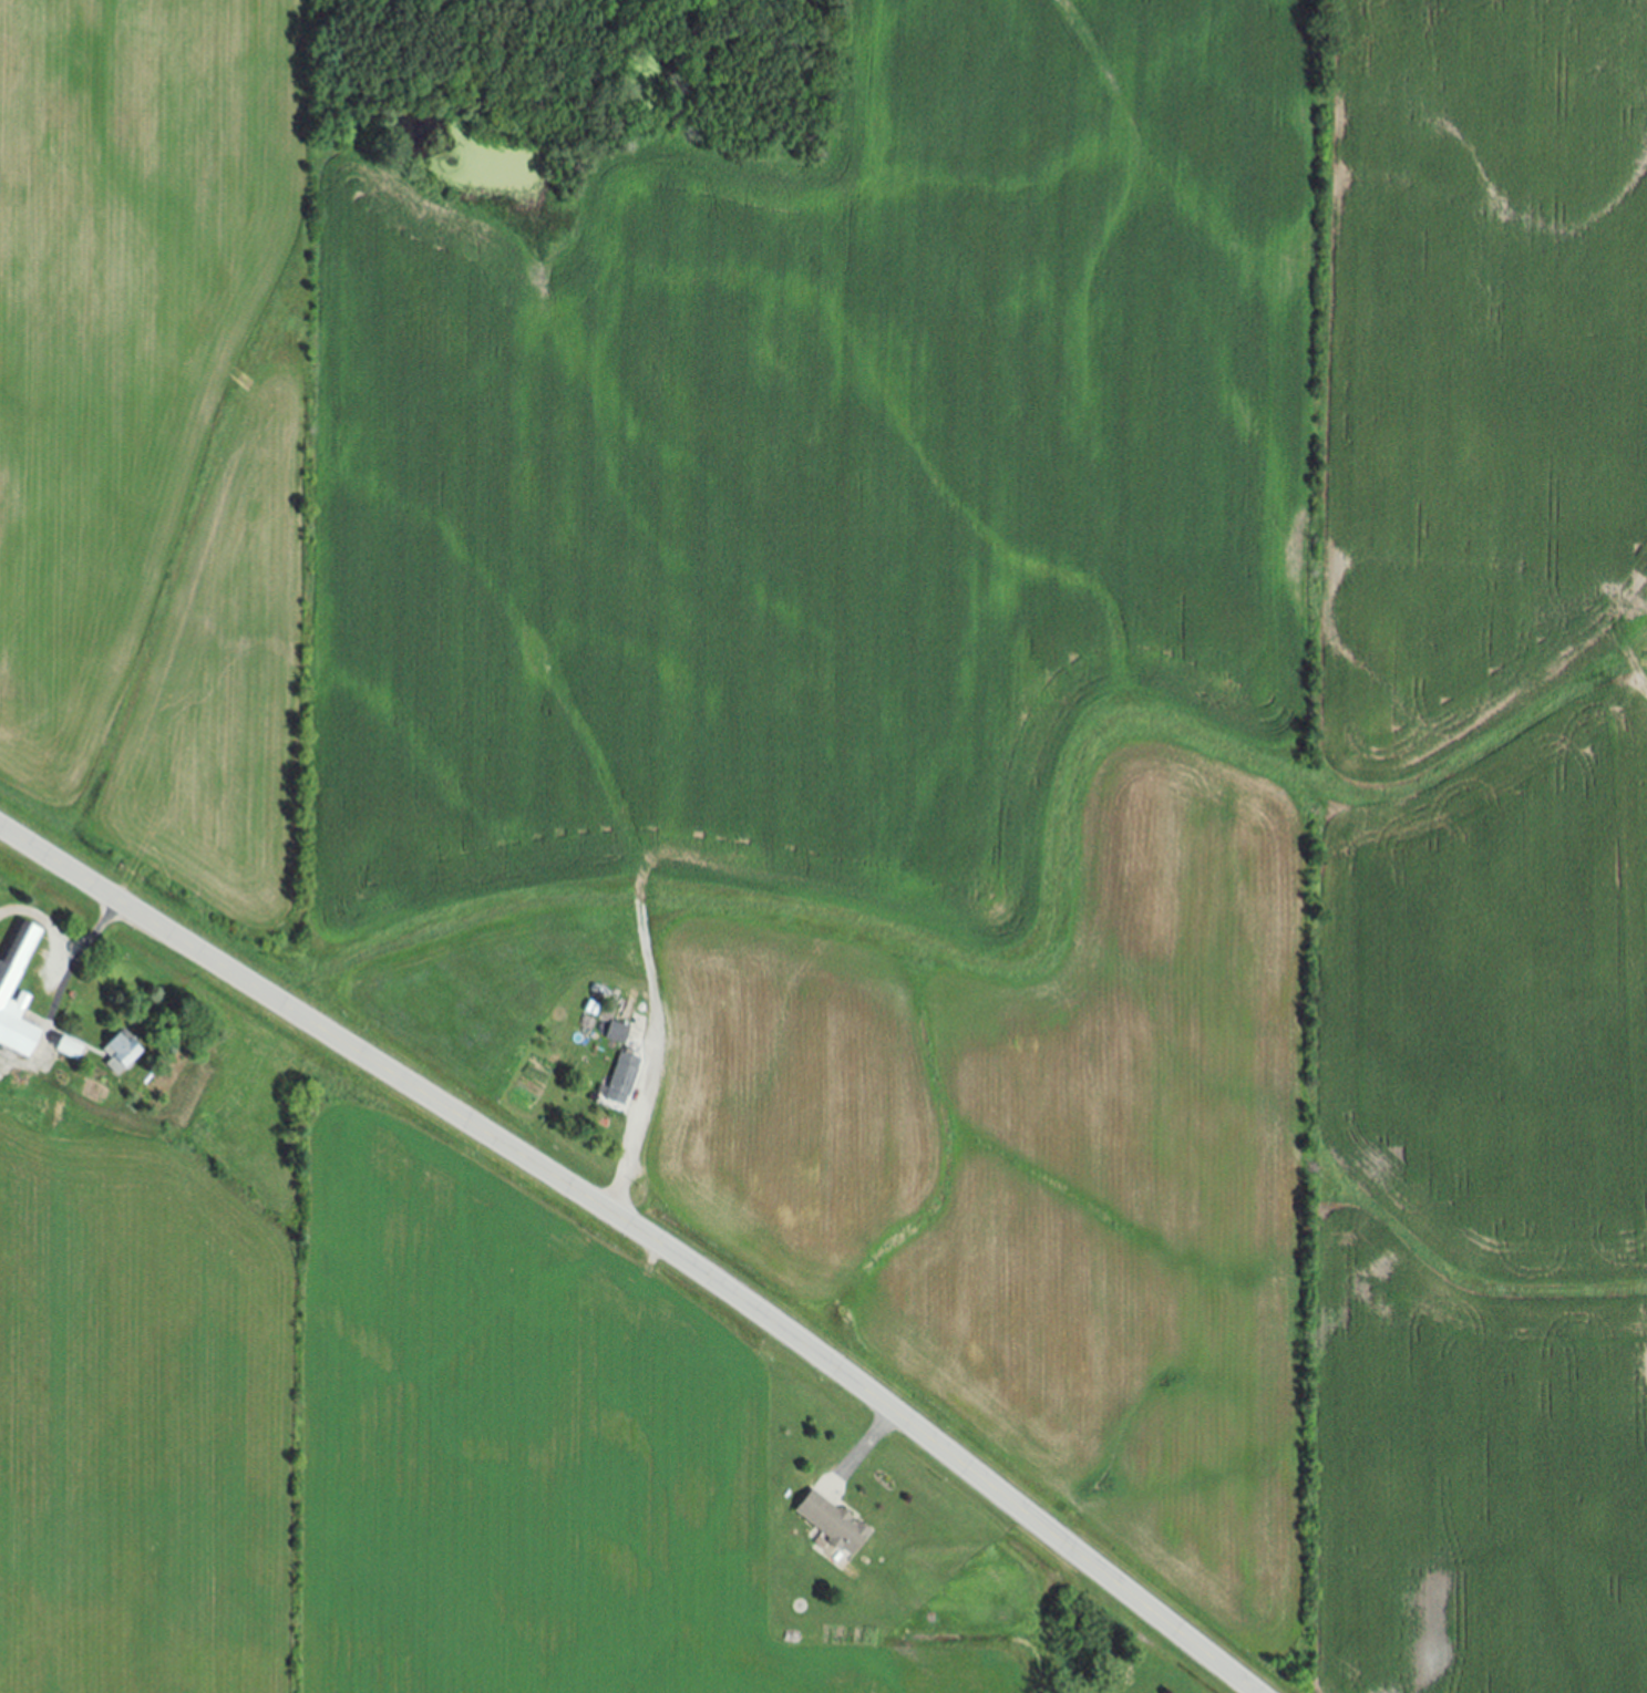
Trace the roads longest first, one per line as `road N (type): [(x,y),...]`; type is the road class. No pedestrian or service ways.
road 1 (secondary): [(1254,1692),(893,1411),(614,1214),(0,827)]

